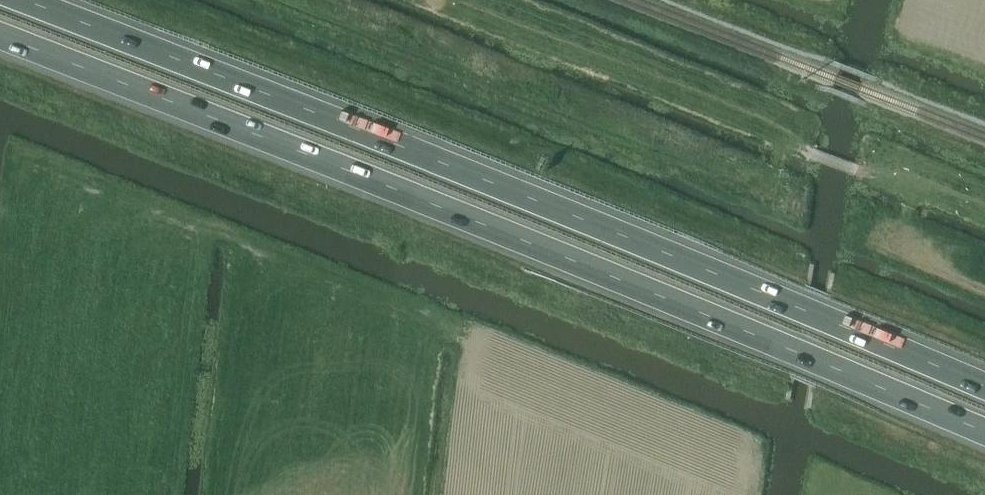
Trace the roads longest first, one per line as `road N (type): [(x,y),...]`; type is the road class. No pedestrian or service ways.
road 1 (trunk): [(0,34),(649,289),(984,432)]
road 2 (trunk): [(984,387),(662,250),(23,0)]
road 3 (track): [(857,170),(910,193),(908,235),(938,264),(984,285)]
road 4 (track): [(653,140),(752,182),(793,147),(813,154)]

